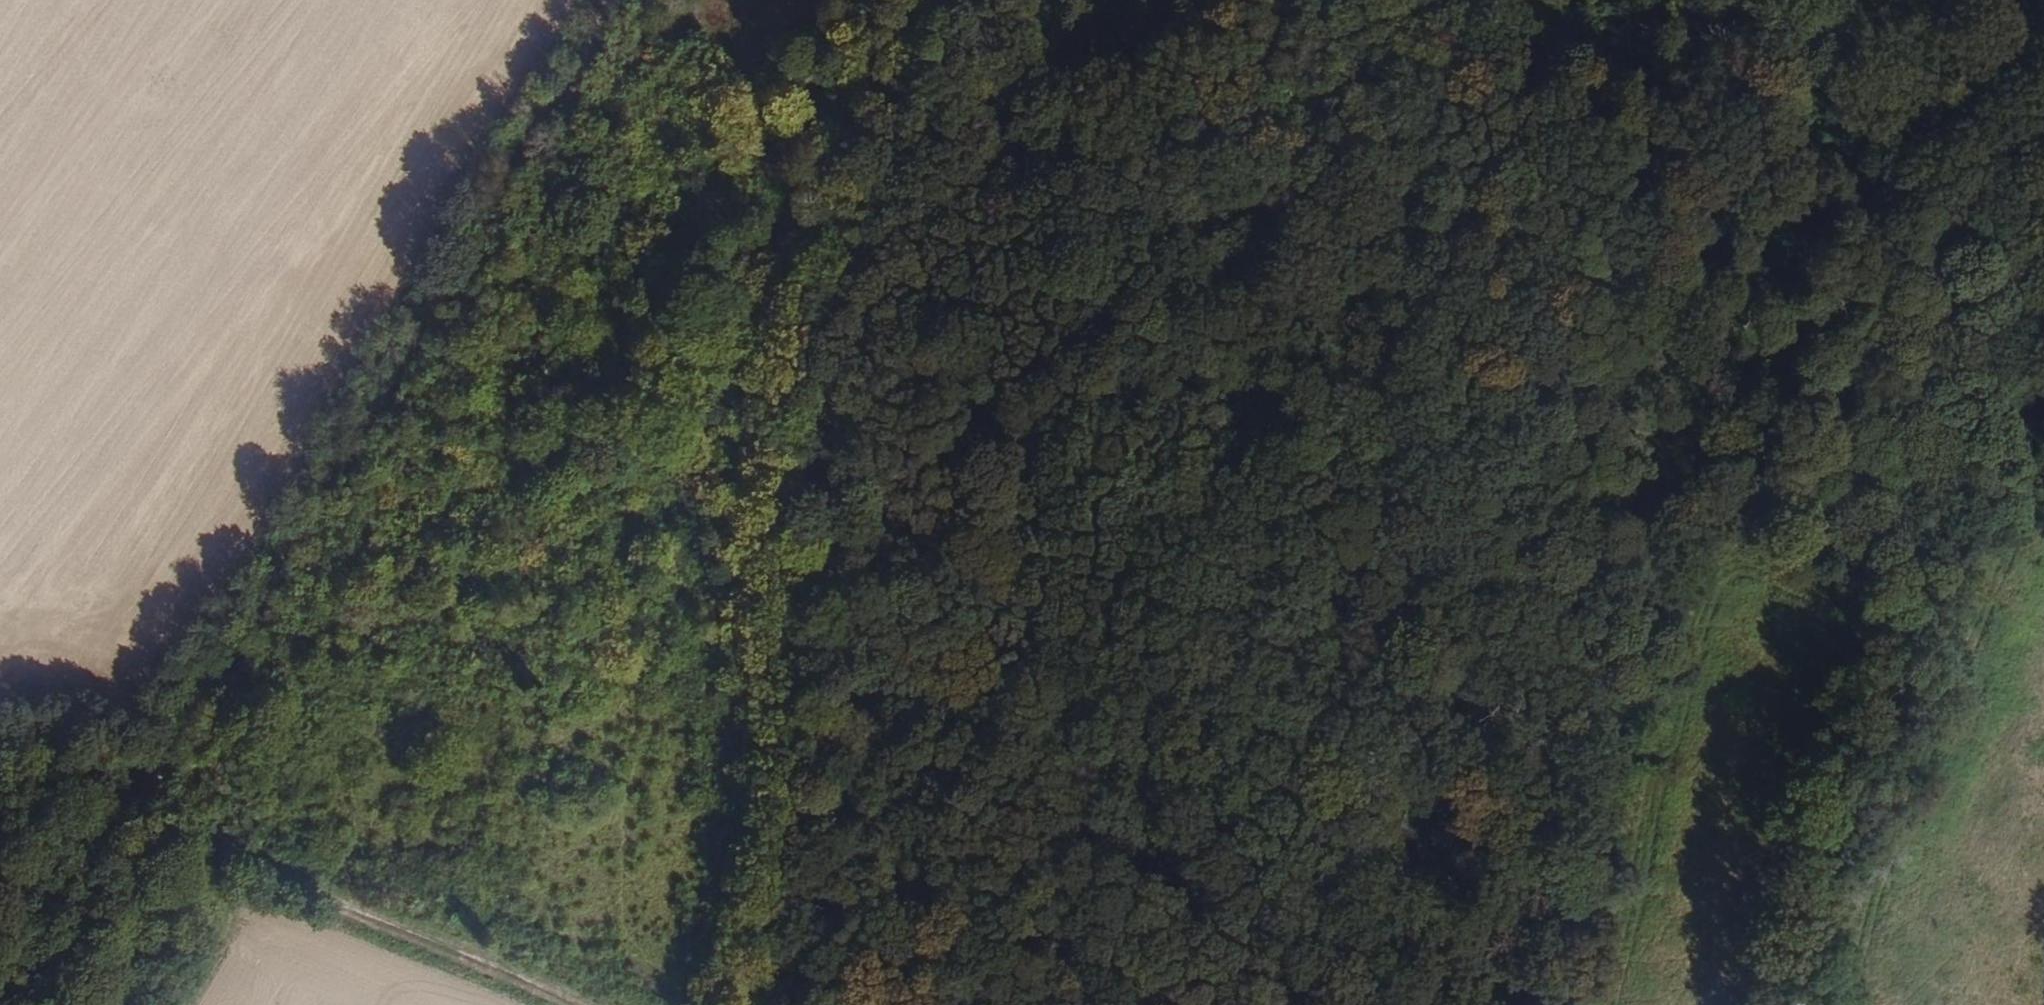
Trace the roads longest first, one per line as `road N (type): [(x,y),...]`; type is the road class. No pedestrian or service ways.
road 1 (track): [(126,721),(614,0)]
road 2 (track): [(574,1004),(224,854),(126,721)]
road 3 (track): [(0,957),(54,893),(126,721)]

